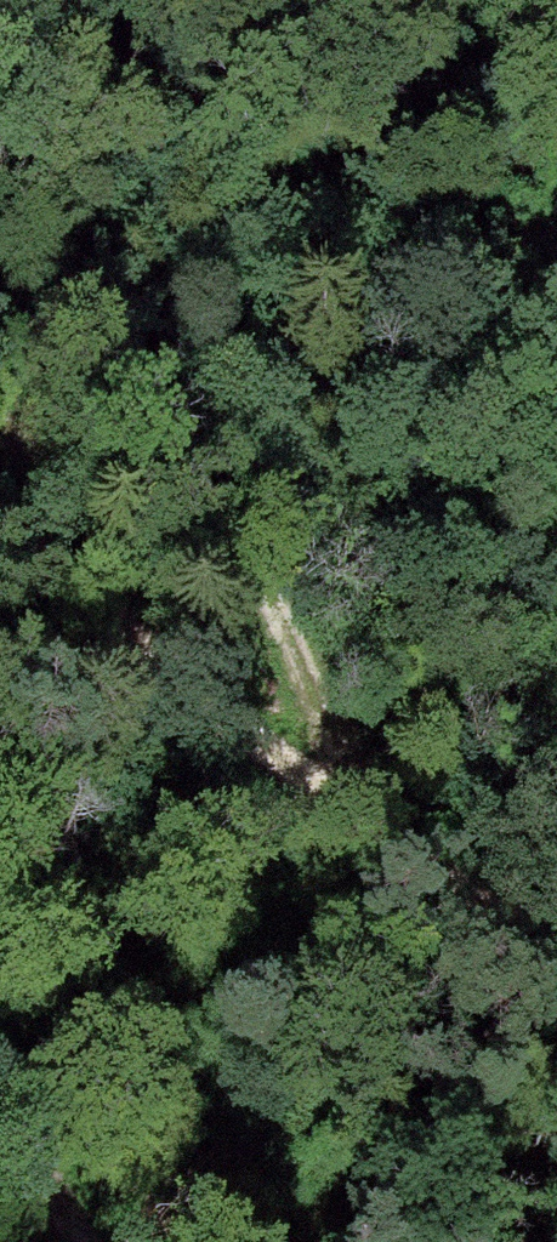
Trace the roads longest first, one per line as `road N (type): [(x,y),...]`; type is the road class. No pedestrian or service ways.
road 1 (track): [(556,972),(366,845),(162,681),(0,532)]
road 2 (track): [(366,845),(313,677),(196,483),(83,411),(0,426)]
road 3 (track): [(556,130),(476,0)]
road 4 (track): [(63,1241),(0,1125)]

